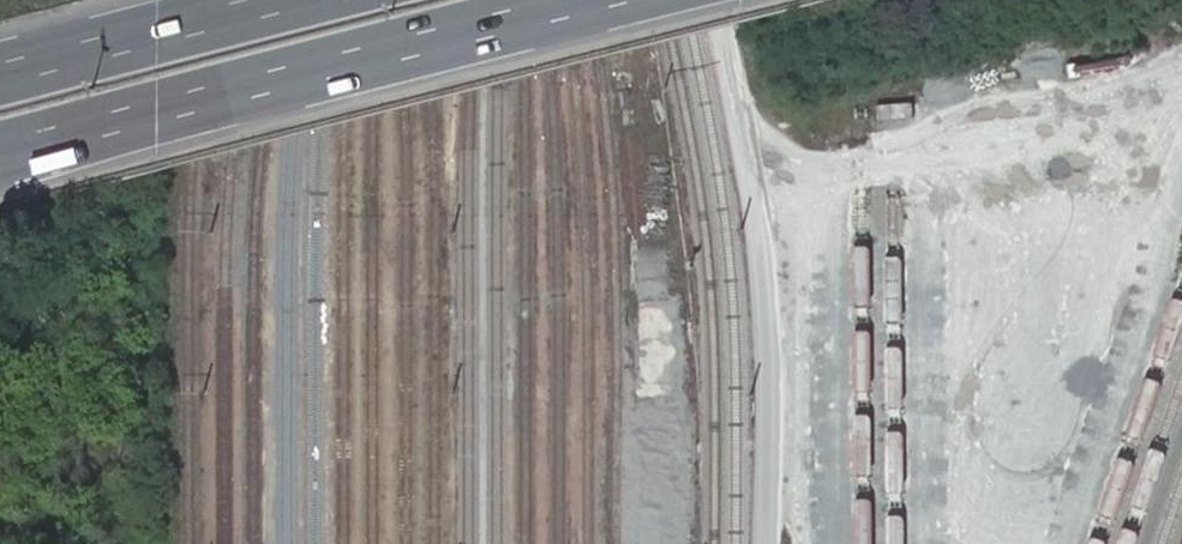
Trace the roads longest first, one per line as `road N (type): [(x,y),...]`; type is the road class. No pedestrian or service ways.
road 1 (motorway): [(0,153),(607,0)]
road 2 (motorway): [(291,0),(0,74)]

